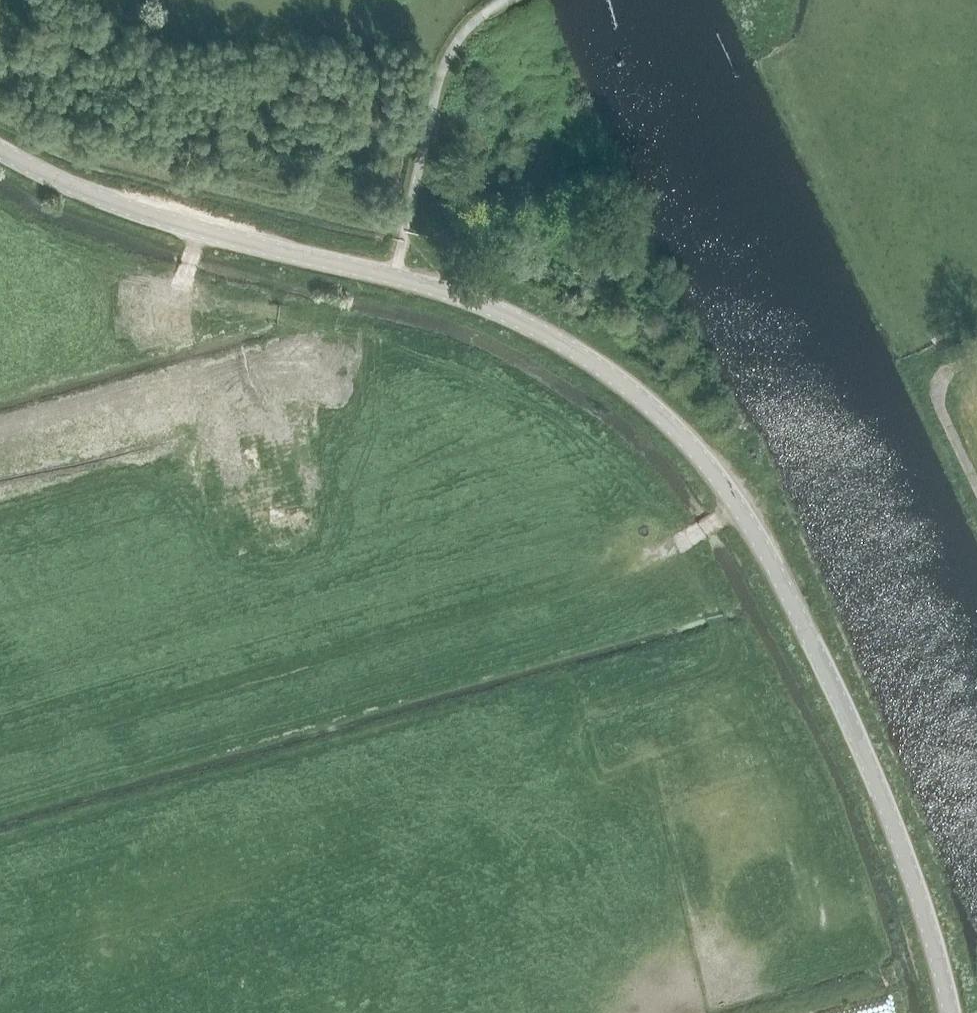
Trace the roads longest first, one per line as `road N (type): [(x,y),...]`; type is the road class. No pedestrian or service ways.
road 1 (tertiary): [(952,1012),(881,803),(797,618),(749,526),(638,399),(575,354),(484,306),(170,219),(0,151)]

